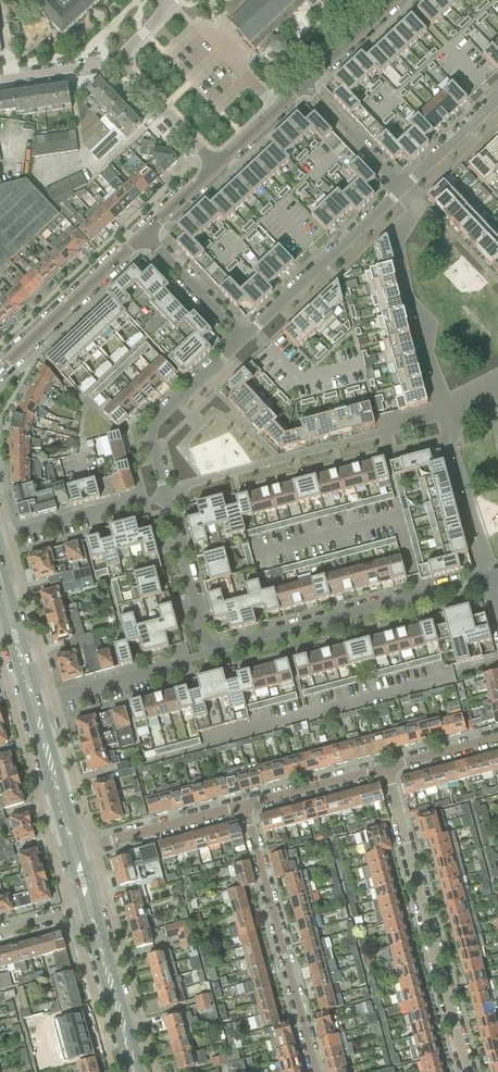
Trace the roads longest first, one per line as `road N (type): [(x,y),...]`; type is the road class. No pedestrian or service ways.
road 1 (residential): [(207,655),(150,440),(156,419),(242,339)]
road 2 (residential): [(497,99),(242,339)]
road 3 (residential): [(468,1071),(385,768)]
road 4 (residential): [(207,655),(487,580)]
road 5 (residential): [(244,806),(317,1071)]
road 6 (tertiary): [(216,166),(394,0)]
road 7 (tertiary): [(0,370),(143,234)]
road 8 (residential): [(73,851),(244,806)]
road 9 (residential): [(32,706),(187,662)]
road 10 (primary): [(73,851),(32,706)]
road 11 (residential): [(385,768),(244,806)]
road 12 (residential): [(143,234),(242,339)]
road 13 (residential): [(0,542),(138,501)]
road 14 (residential): [(216,166),(122,60)]
road 15 (primary): [(32,706),(0,576)]
road 16 (residential): [(0,79),(122,60)]

